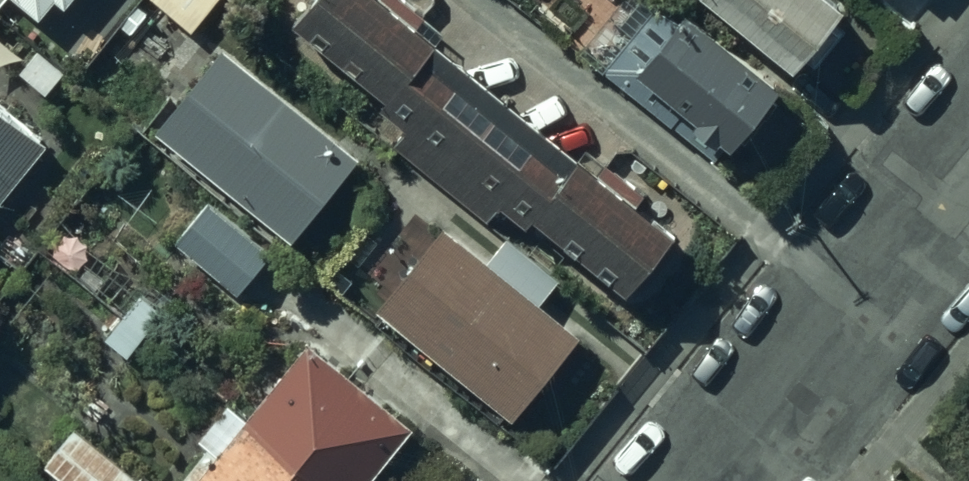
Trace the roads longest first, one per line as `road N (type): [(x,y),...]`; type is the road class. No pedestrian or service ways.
road 1 (residential): [(708,480),(968,160)]

